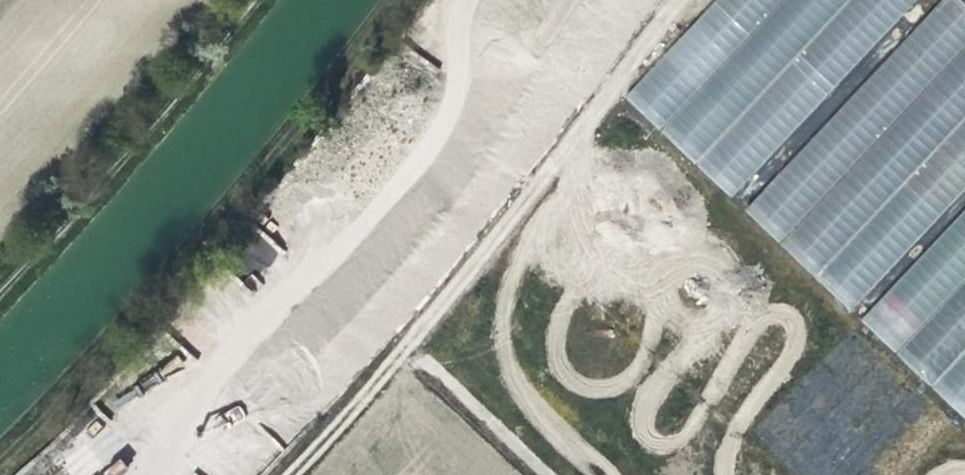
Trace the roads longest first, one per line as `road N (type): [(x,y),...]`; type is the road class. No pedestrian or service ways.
road 1 (track): [(297,474),(429,321),(679,0)]
road 2 (track): [(255,0),(158,120),(0,290)]

